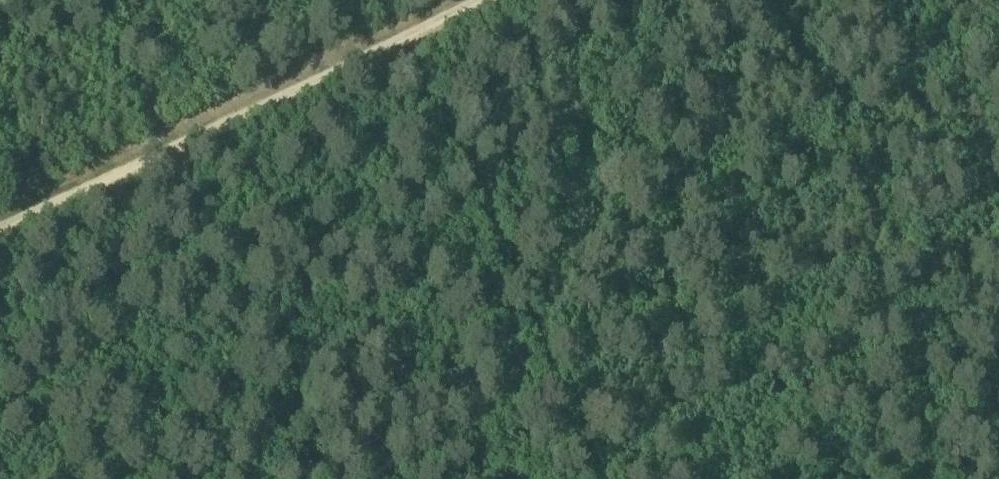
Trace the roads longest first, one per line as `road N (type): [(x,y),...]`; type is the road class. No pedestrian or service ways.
road 1 (track): [(0,229),(485,0)]

